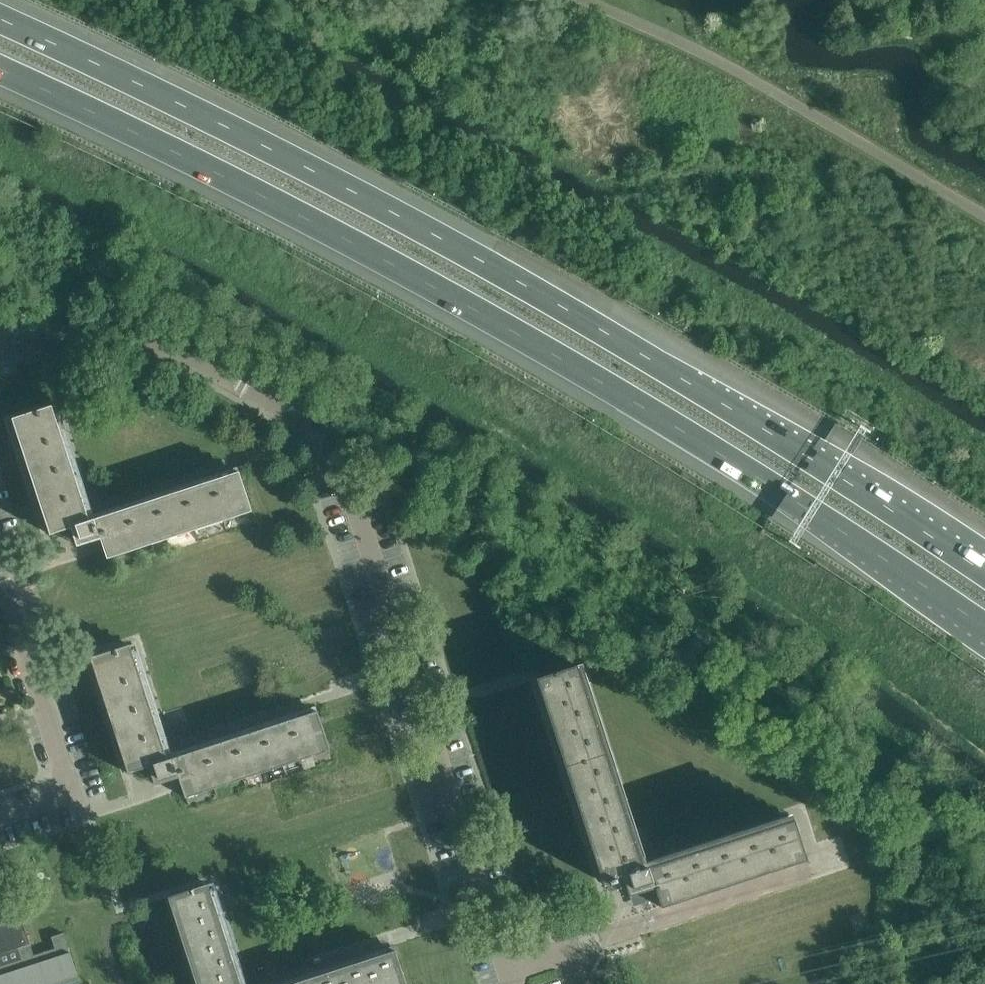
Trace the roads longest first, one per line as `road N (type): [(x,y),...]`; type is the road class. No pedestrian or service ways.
road 1 (motorway): [(0,71),(426,279),(713,448),(984,626)]
road 2 (motorway): [(984,570),(447,232),(223,112),(0,18)]
road 3 (residential): [(499,958),(336,443),(167,346),(0,349)]
road 4 (residential): [(820,866),(499,958)]
road 5 (residential): [(0,815),(52,798),(65,771),(0,566)]

